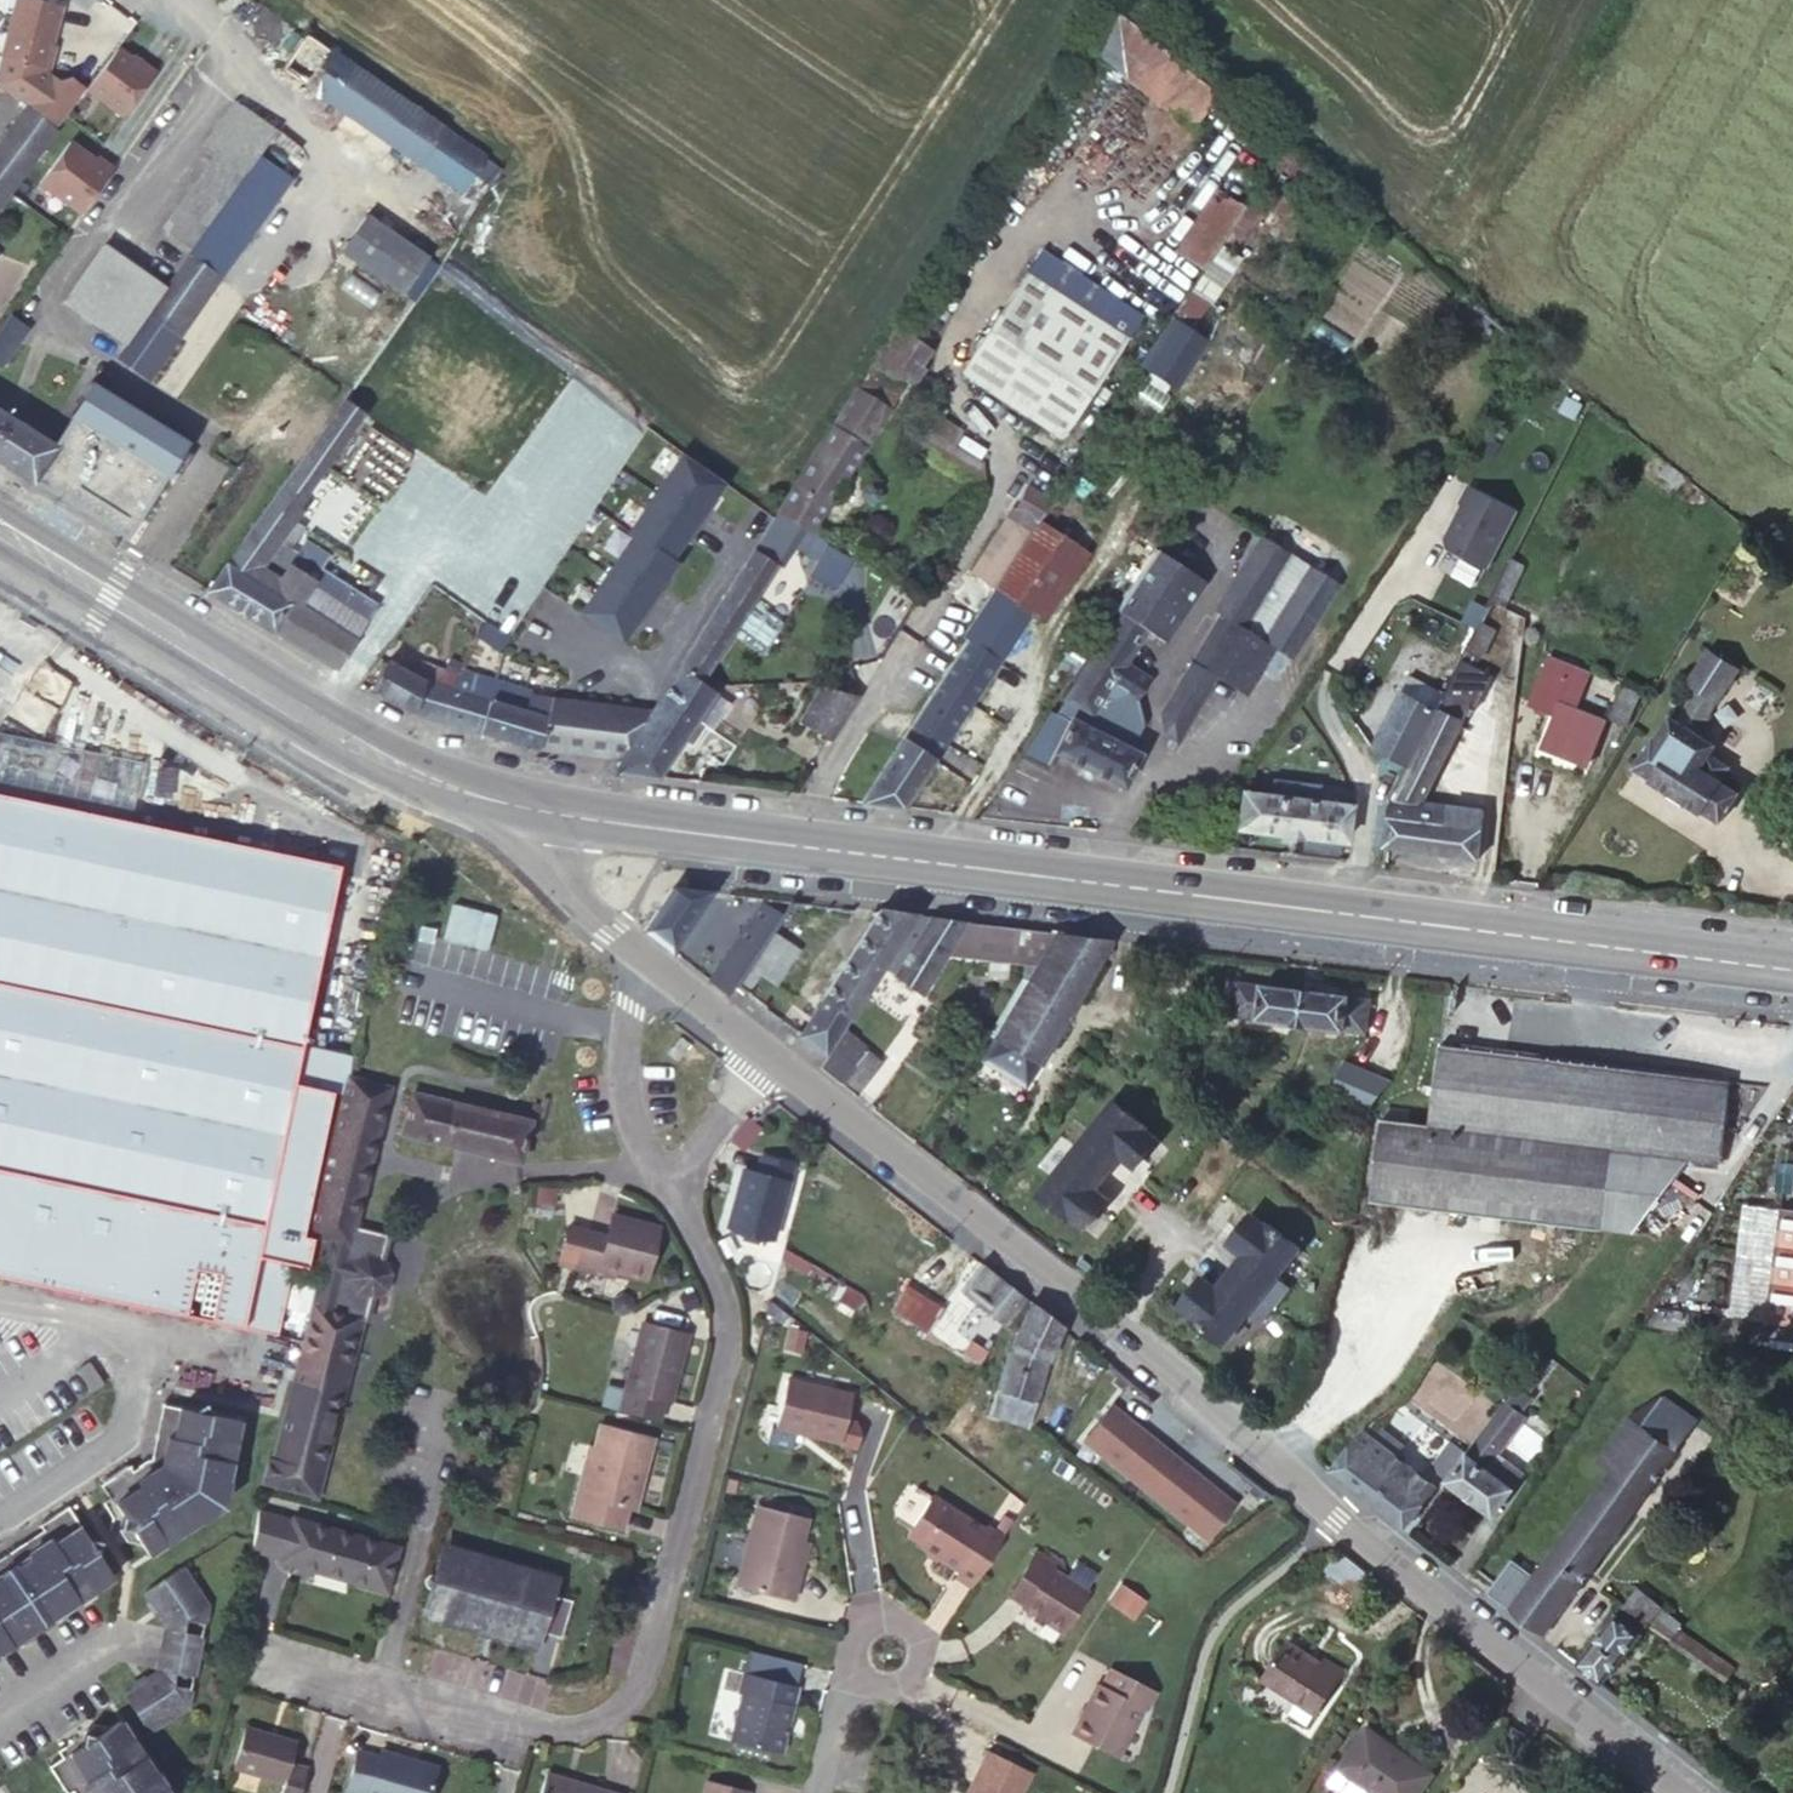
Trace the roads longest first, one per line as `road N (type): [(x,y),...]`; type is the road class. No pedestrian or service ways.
road 1 (primary): [(572,815),(1792,970)]
road 2 (secondary): [(755,1045),(1070,1288),(1338,1519),(1688,1792)]
road 3 (residential): [(667,1195),(707,1271),(718,1353),(633,1679),(612,1708),(584,1723),(546,1724),(380,1681)]
road 4 (primary): [(0,518),(401,758),(478,790),(572,815)]
road 5 (residential): [(380,1681),(456,1411)]
road 6 (residential): [(143,1339),(128,1437),(0,1519)]
road 7 (residential): [(629,1030),(567,1021),(395,974)]
road 8 (residential): [(841,1682),(853,1617),(872,1606),(896,1615),(919,1648),(906,1671),(880,1685),(856,1683)]
road 9 (residential): [(667,1195),(755,1045)]
road 10 (residential): [(629,1030),(633,1118),(667,1195)]
road 11 (secondary): [(572,815),(573,874),(591,912),(639,953)]
road 12 (secondary): [(639,953),(755,1045)]
road 13 (residential): [(380,1681),(242,1646)]

